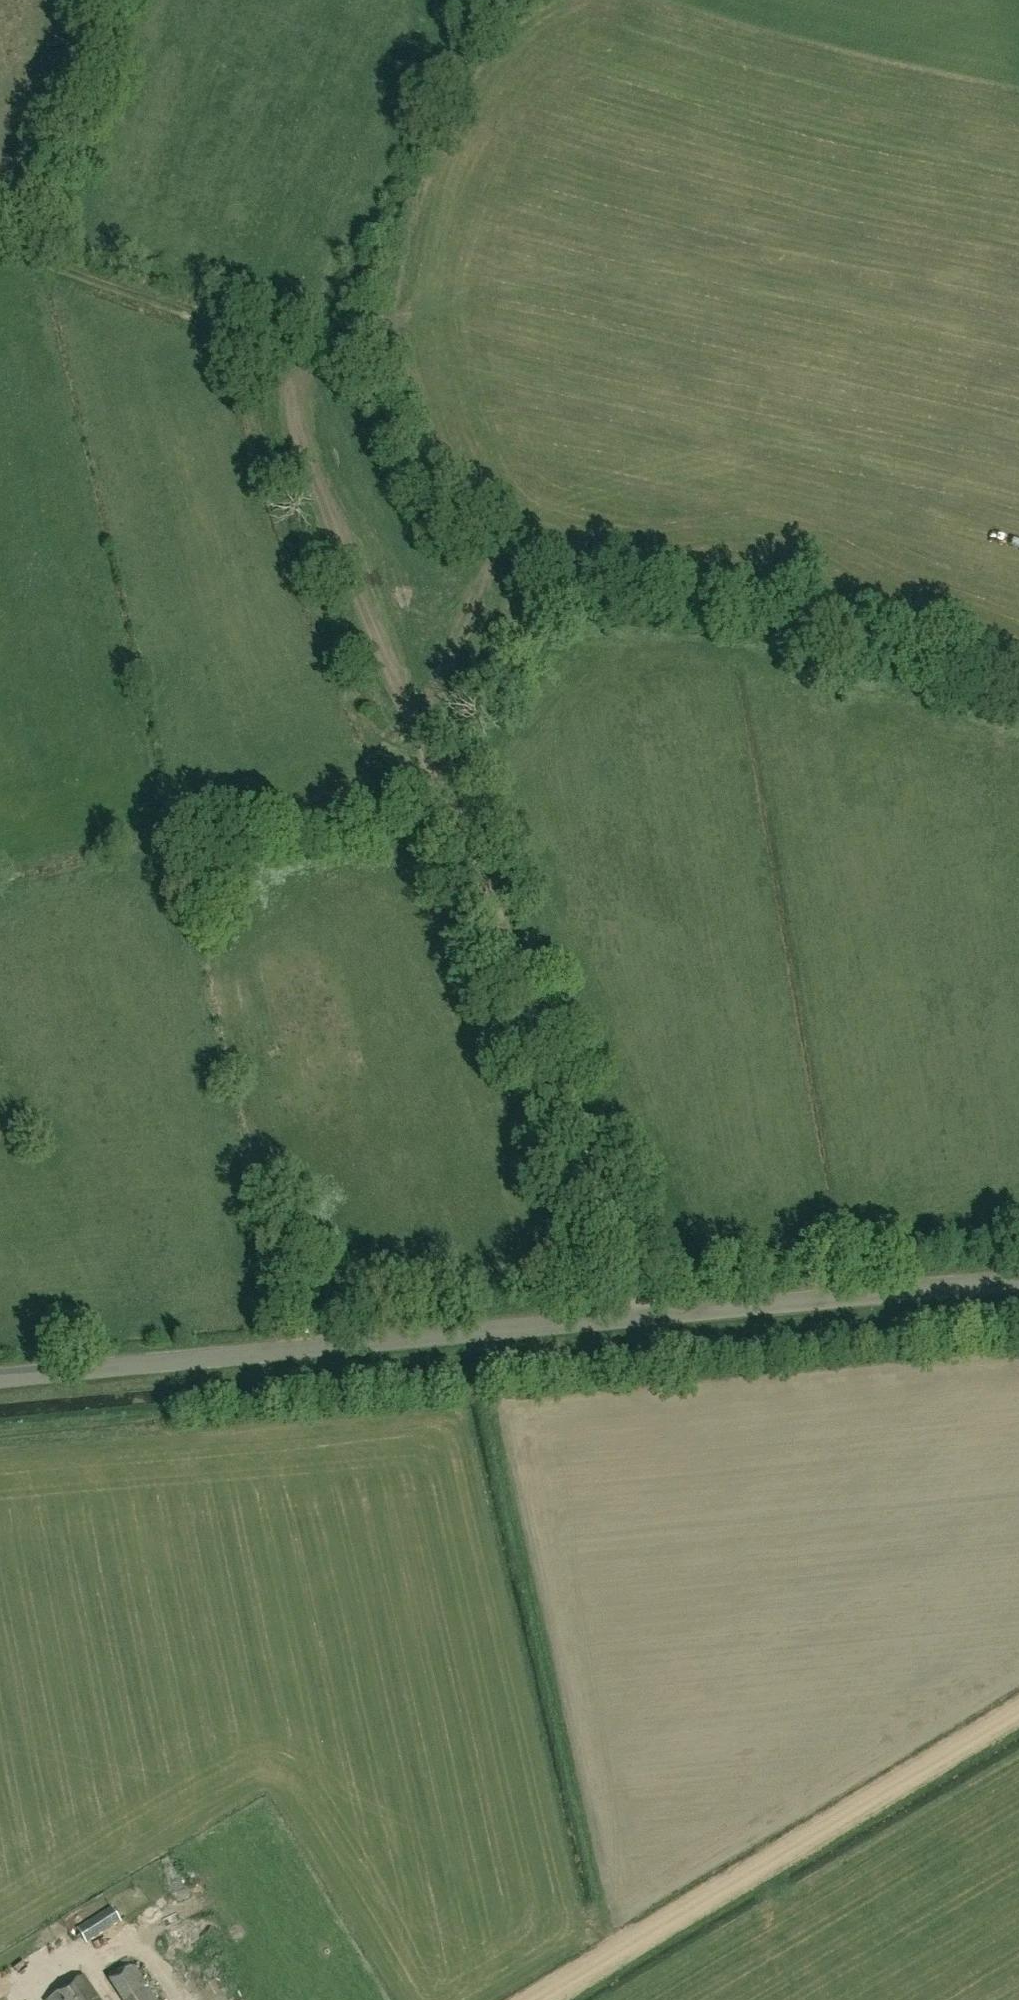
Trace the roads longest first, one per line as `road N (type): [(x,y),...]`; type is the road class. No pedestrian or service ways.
road 1 (unclassified): [(0,1379),(1018,1279)]
road 2 (track): [(540,1999),(1018,1713)]

